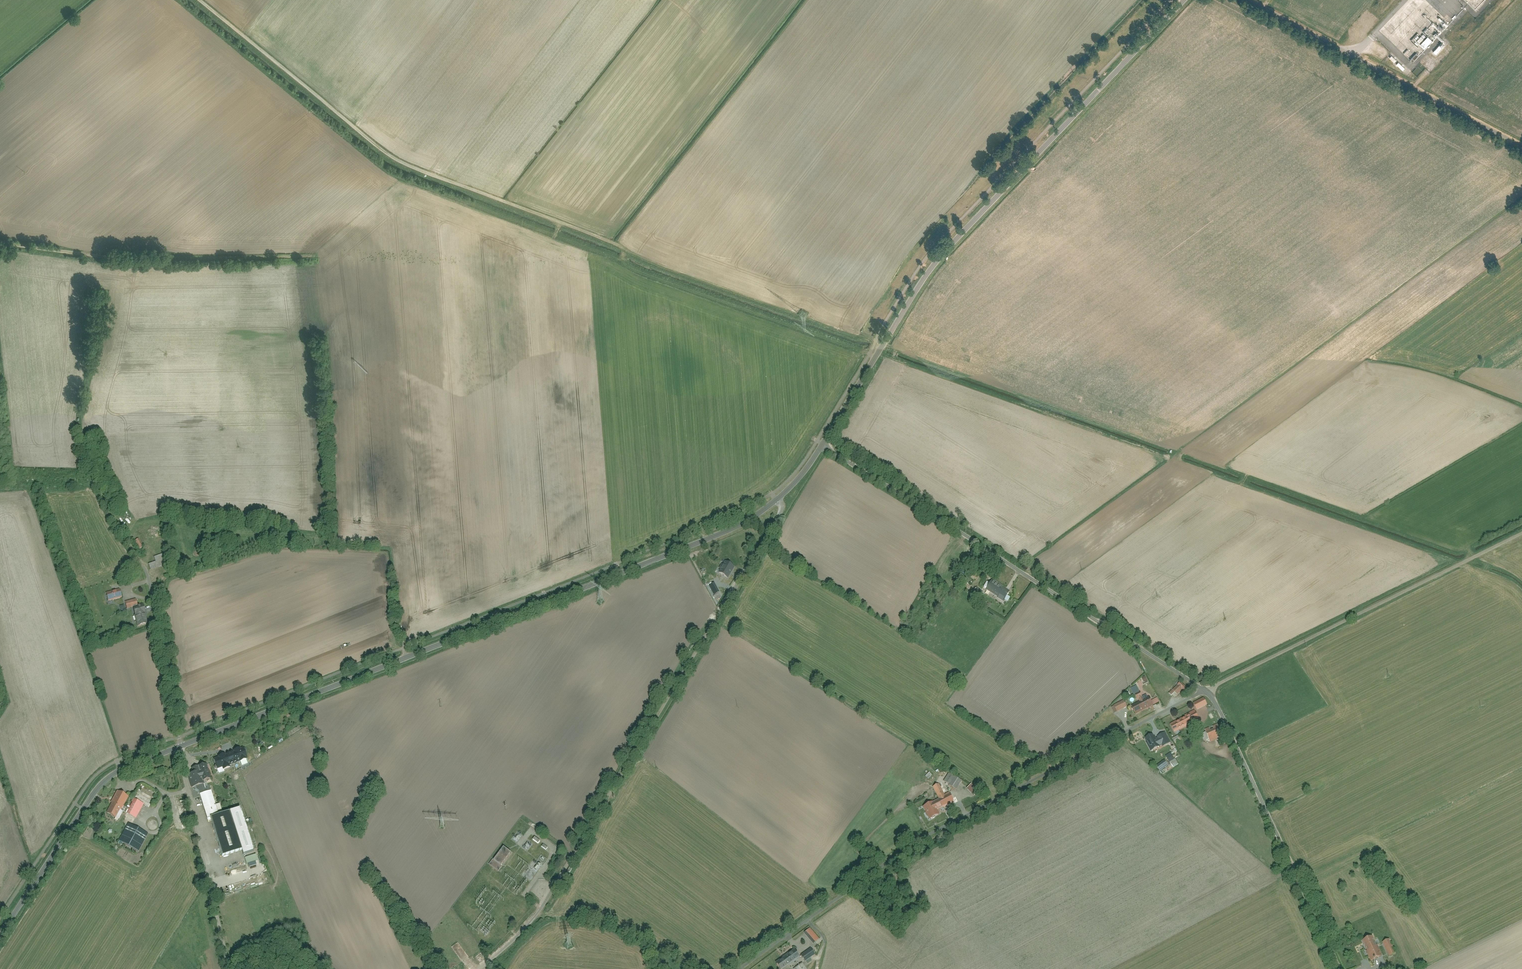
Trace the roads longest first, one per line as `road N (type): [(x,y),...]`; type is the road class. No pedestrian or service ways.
road 1 (secondary): [(181,747),(680,551),(777,499)]
road 2 (secondary): [(822,444),(937,263),(1184,0)]
road 3 (unclassified): [(479,968),(551,895),(776,522),(777,499)]
road 4 (unclassified): [(741,968),(934,830),(1205,690)]
road 5 (track): [(200,0),(390,156),(616,245)]
road 6 (unclassified): [(822,444),(1205,690)]
road 7 (unclassified): [(1205,690),(1521,532)]
road 8 (track): [(0,241),(108,258),(314,257)]
road 9 (unclassified): [(1205,690),(1224,715),(1340,968)]
road 10 (unclassified): [(1521,145),(1251,0)]
road 11 (secondary): [(1,936),(103,781),(181,747)]
road 12 (unclassified): [(230,968),(181,747)]

